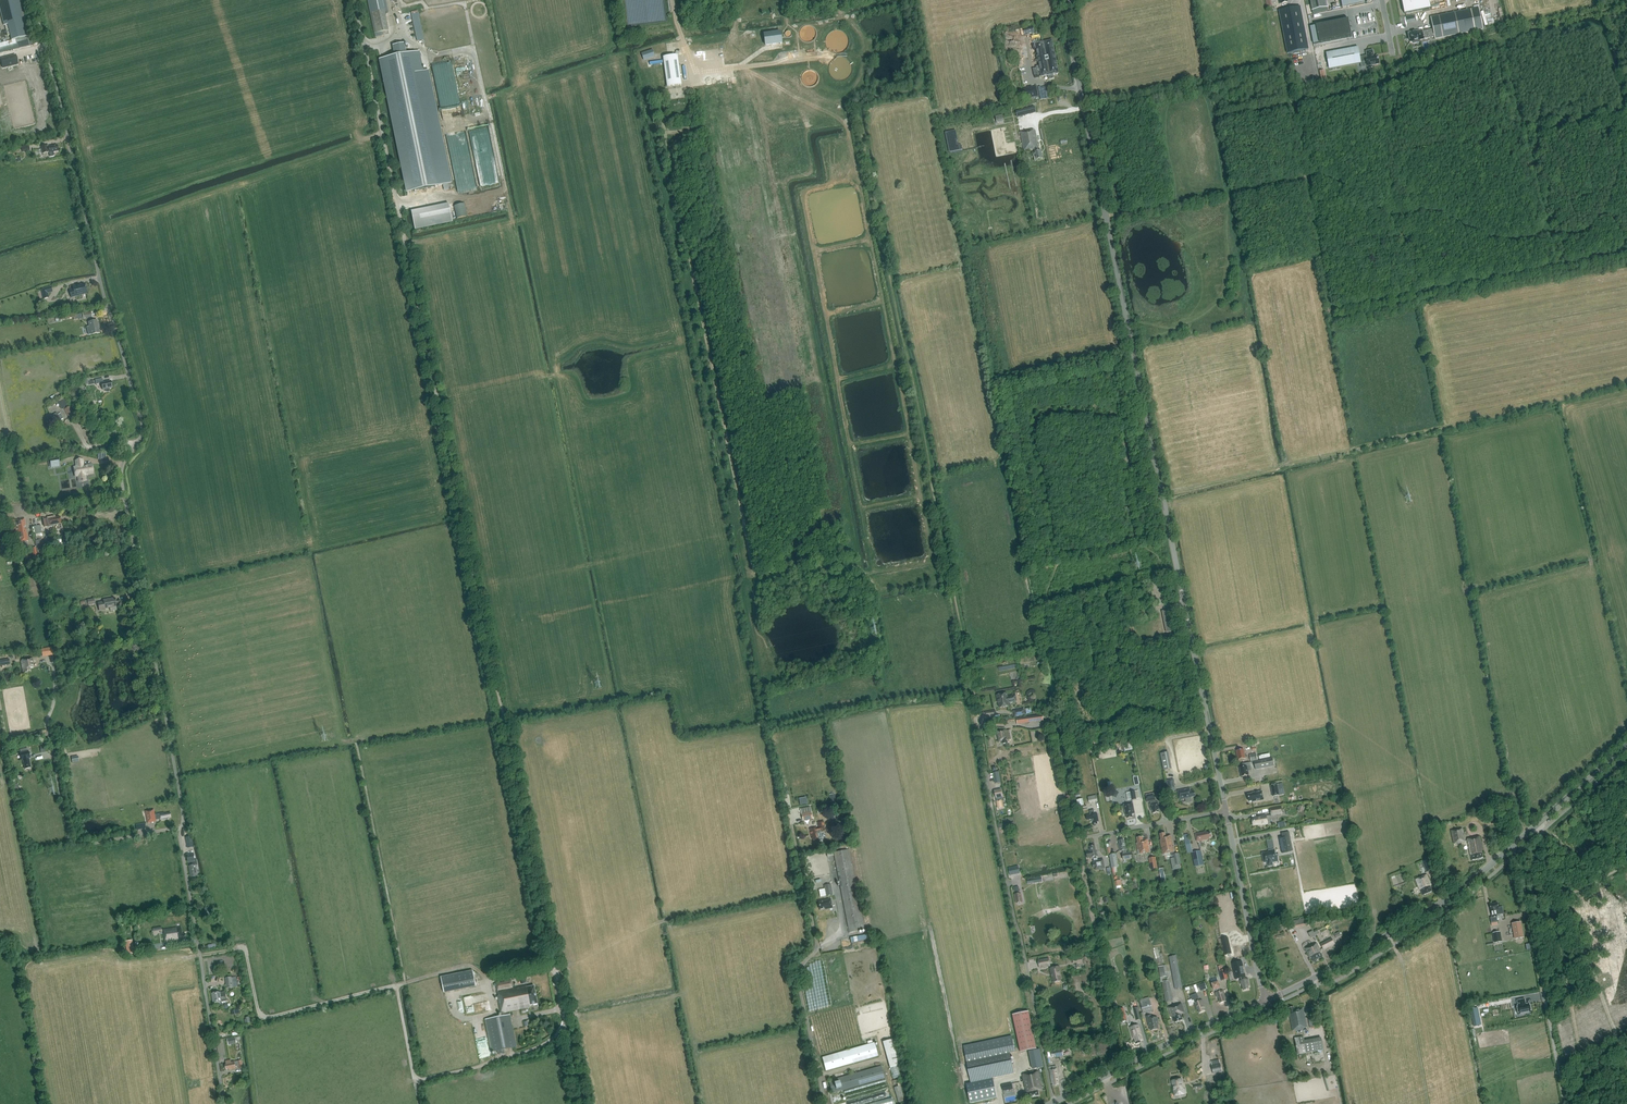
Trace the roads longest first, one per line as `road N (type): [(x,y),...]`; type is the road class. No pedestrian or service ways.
road 1 (unclassified): [(223,1103),(177,836),(189,810),(122,489),(121,463),(141,440),(141,416),(34,0)]
road 2 (unclassified): [(579,1103),(354,0)]
road 3 (tertiary): [(1226,811),(1066,20),(1070,0)]
road 4 (track): [(908,0),(923,83),(864,99),(857,112),(977,710)]
road 5 (unclassified): [(1053,1102),(977,710)]
road 6 (tertiary): [(1266,1000),(1426,912),(1511,847)]
road 7 (unclassified): [(1565,1103),(1511,847)]
road 8 (tertiary): [(1053,1102),(1266,1000)]
road 9 (tertiary): [(1266,1000),(1226,811)]
road 10 (tertiary): [(1511,847),(1626,745)]
road 11 (residential): [(1084,837),(1226,811)]

